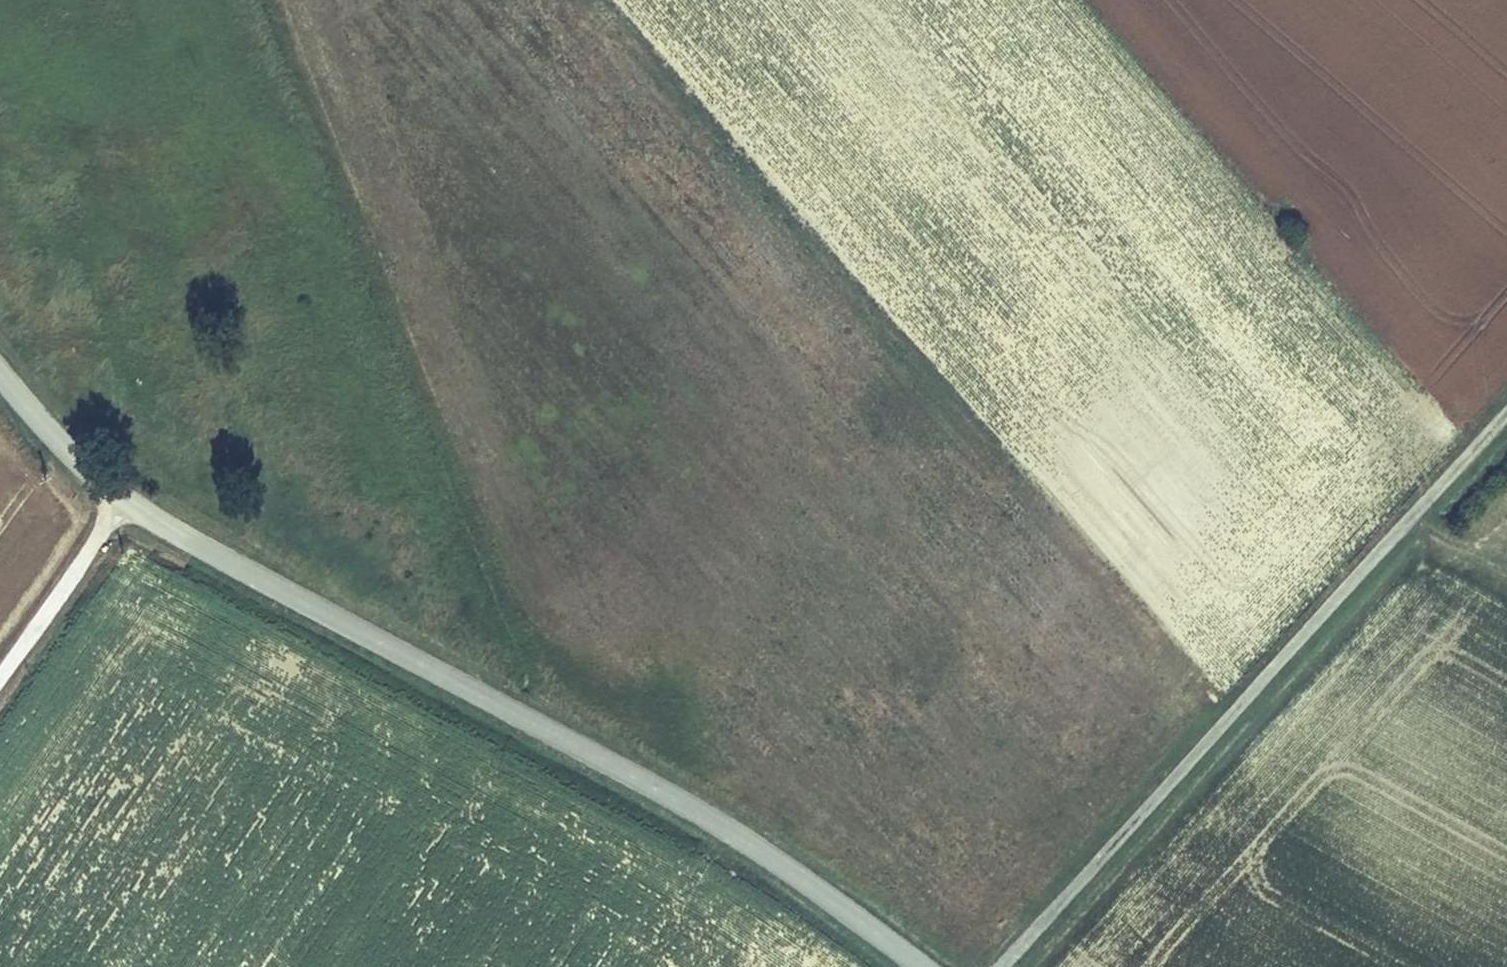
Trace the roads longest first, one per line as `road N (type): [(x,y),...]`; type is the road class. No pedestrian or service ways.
road 1 (unclassified): [(0,377),(82,468),(161,527),(696,813),(915,966)]
road 2 (track): [(1506,411),(1002,966)]

